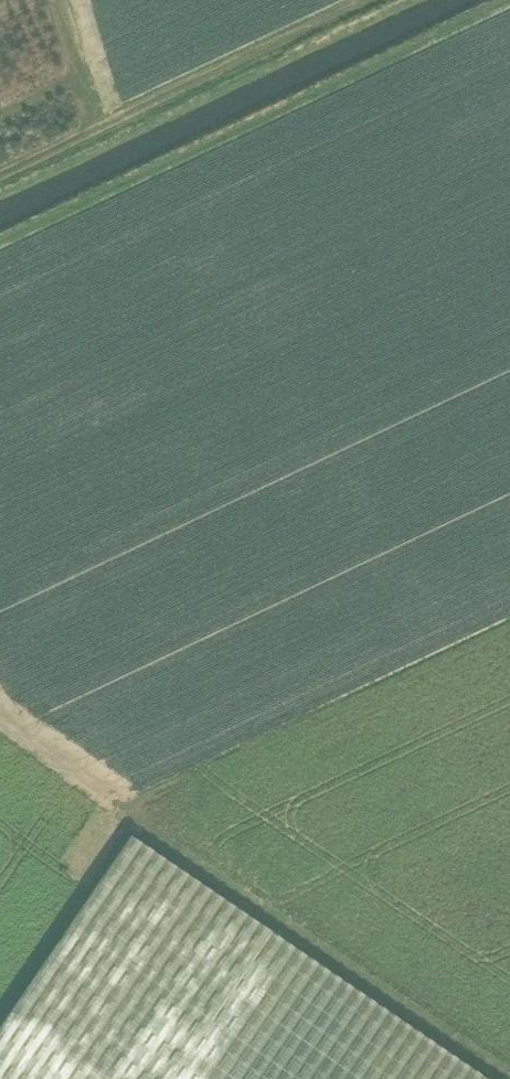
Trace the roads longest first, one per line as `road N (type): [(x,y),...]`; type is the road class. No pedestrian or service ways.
road 1 (track): [(385,0),(0,184)]

